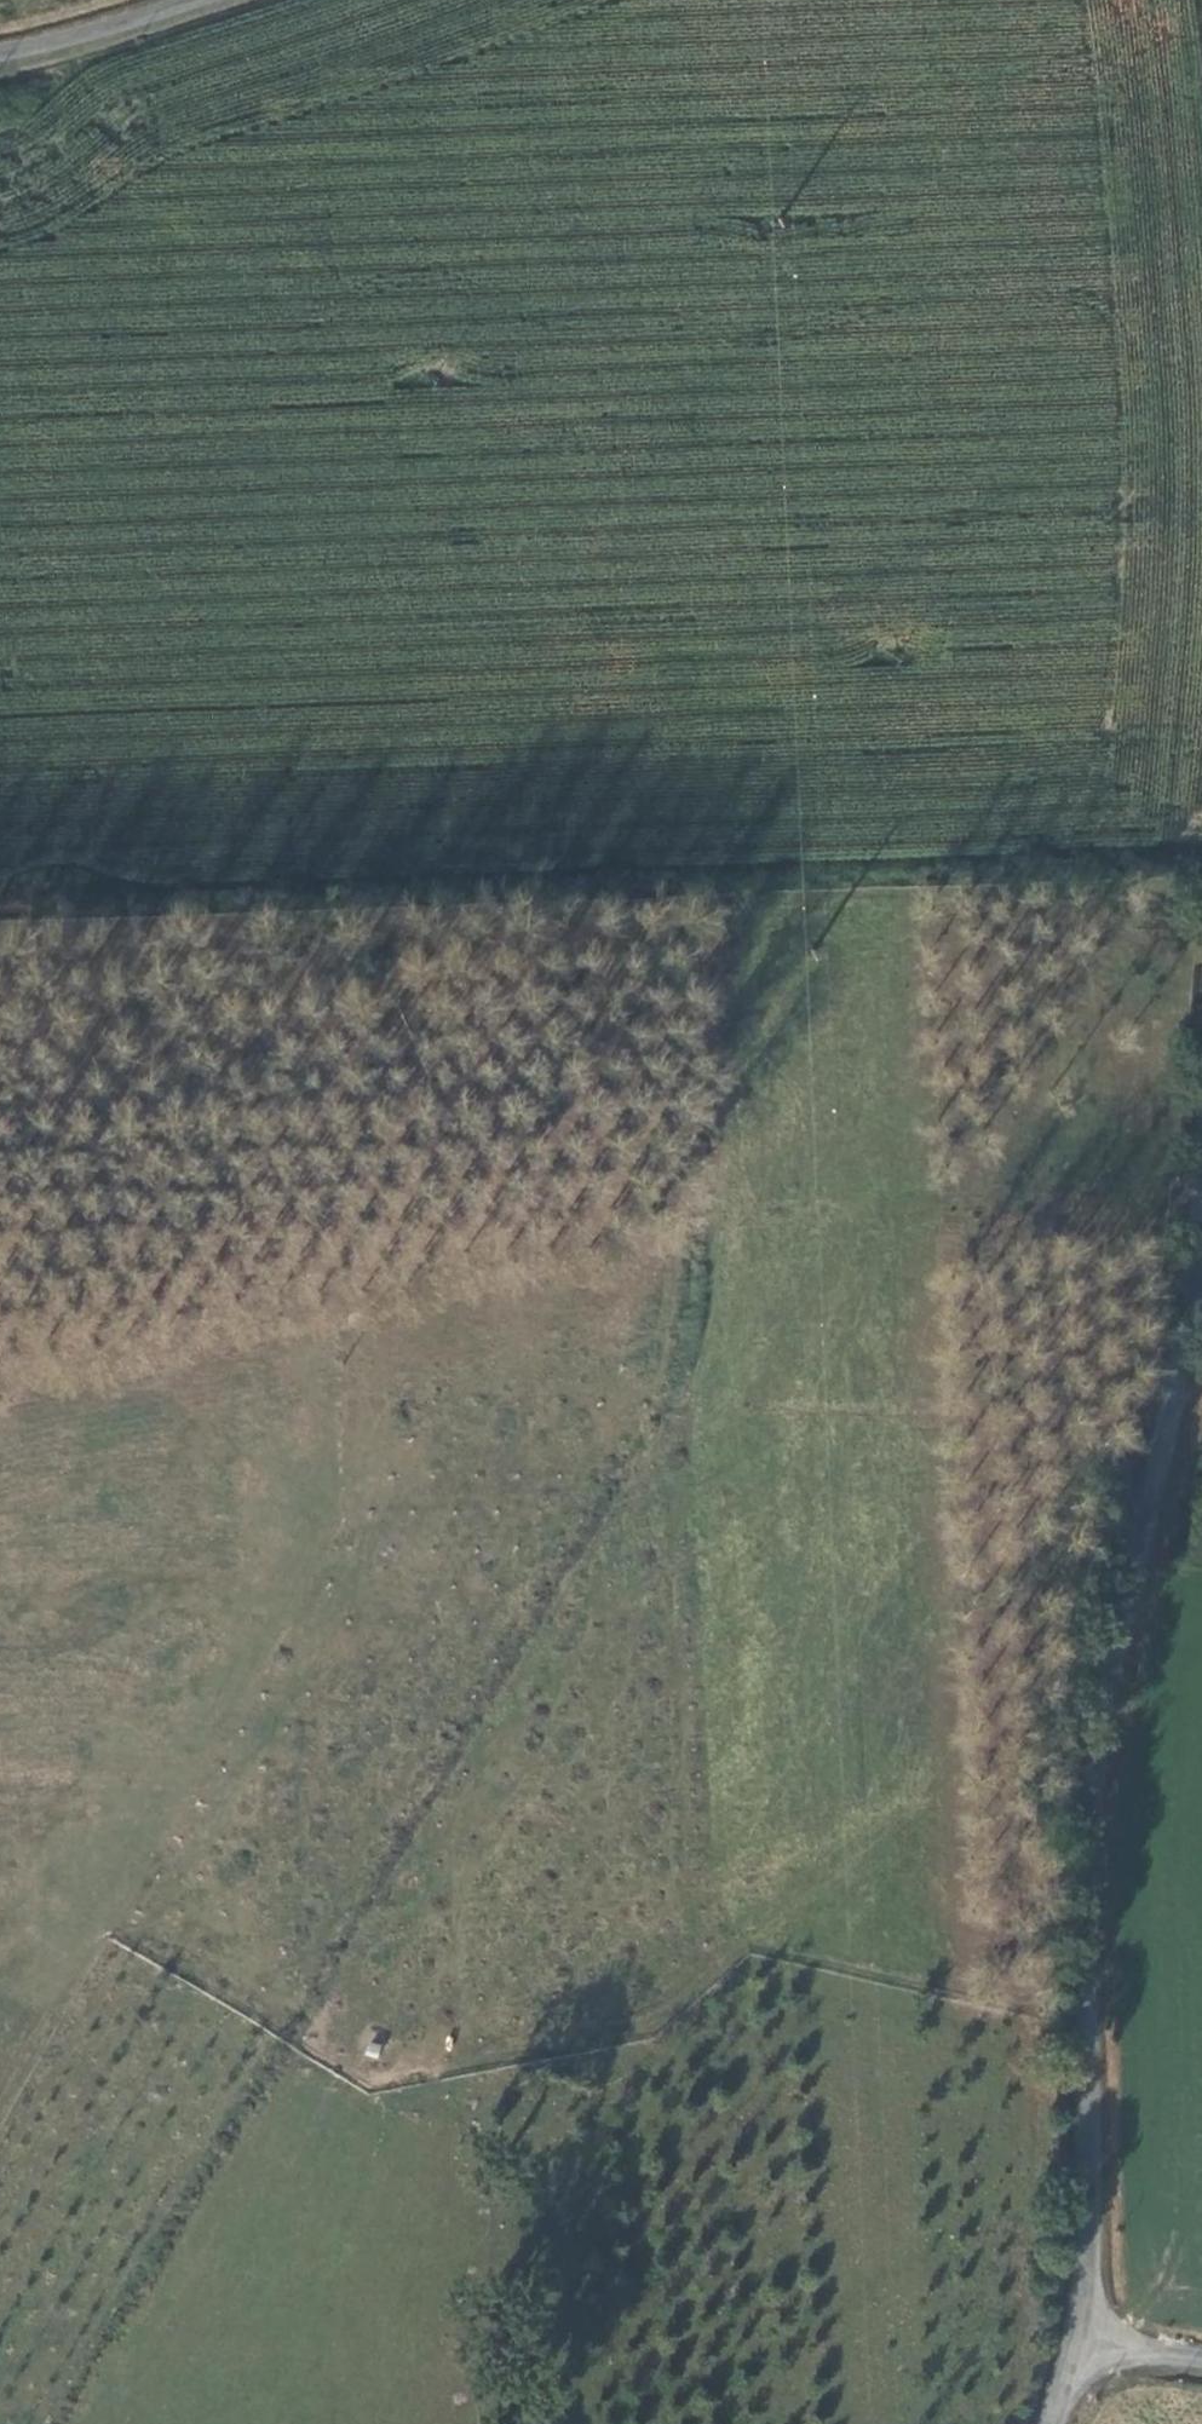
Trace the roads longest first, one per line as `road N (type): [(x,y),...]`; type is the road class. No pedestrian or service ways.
road 1 (unclassified): [(1086,2344),(1099,1780),(1201,1299)]
road 2 (unclassified): [(219,0),(0,60)]

